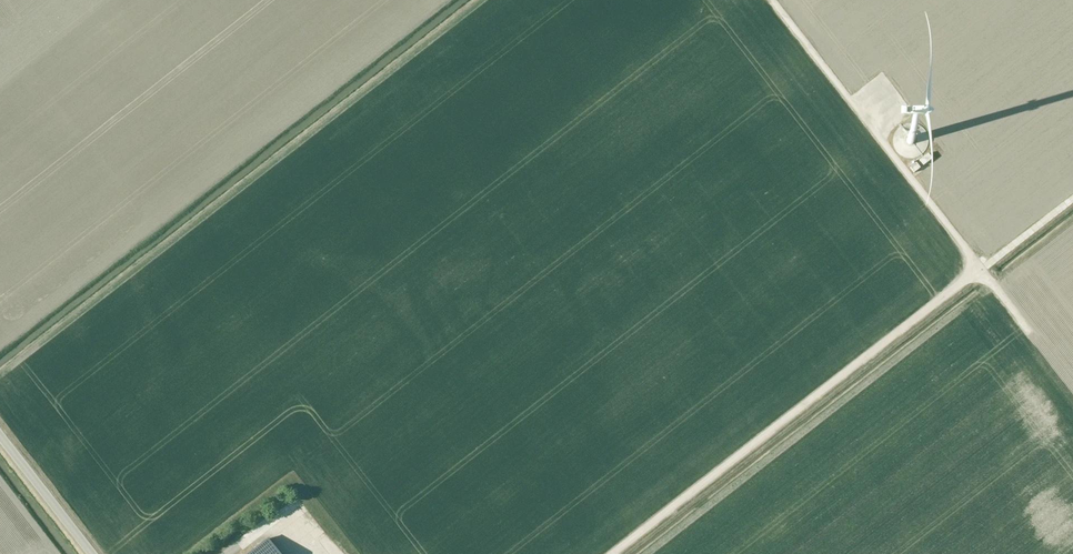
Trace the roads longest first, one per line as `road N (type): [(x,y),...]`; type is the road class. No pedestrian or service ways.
road 1 (unclassified): [(87,553),(0,442)]

